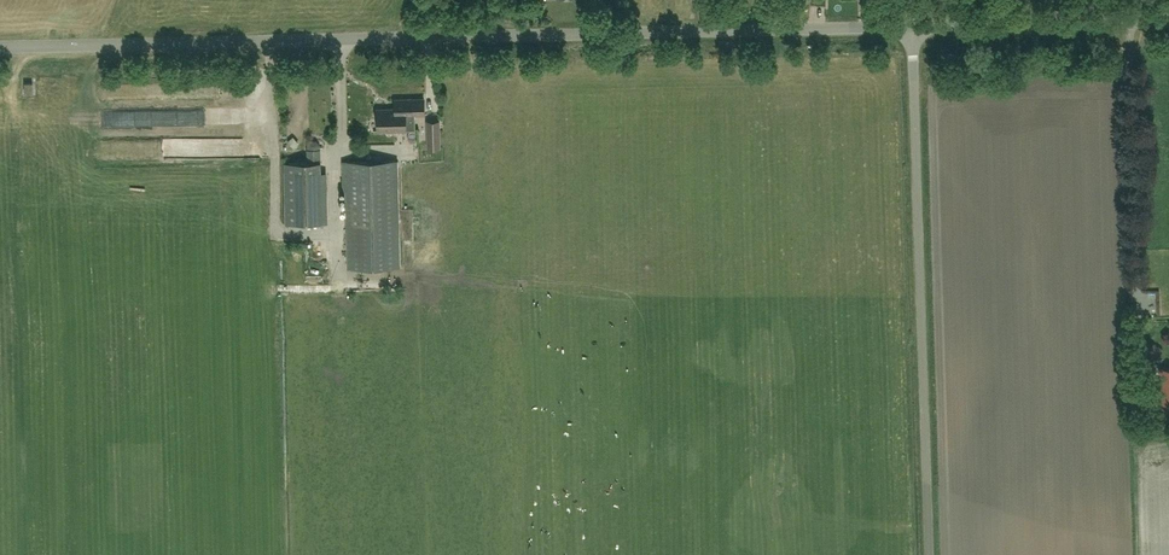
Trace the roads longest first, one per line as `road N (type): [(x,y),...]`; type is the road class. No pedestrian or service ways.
road 1 (tertiary): [(0,49),(915,28)]
road 2 (unclassified): [(930,554),(915,28)]
road 3 (tertiary): [(915,28),(1168,22)]

